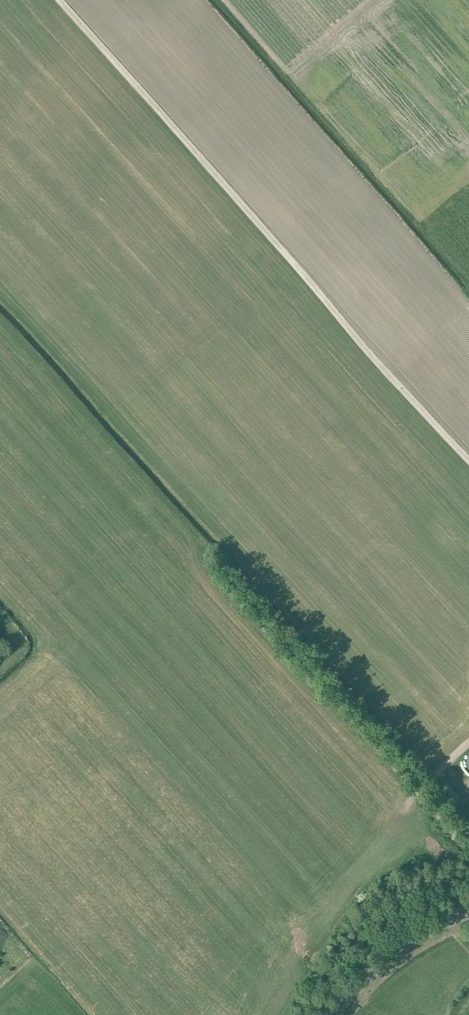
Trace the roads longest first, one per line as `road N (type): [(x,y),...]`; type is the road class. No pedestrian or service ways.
road 1 (tertiary): [(333,1014),(405,946),(468,911)]

